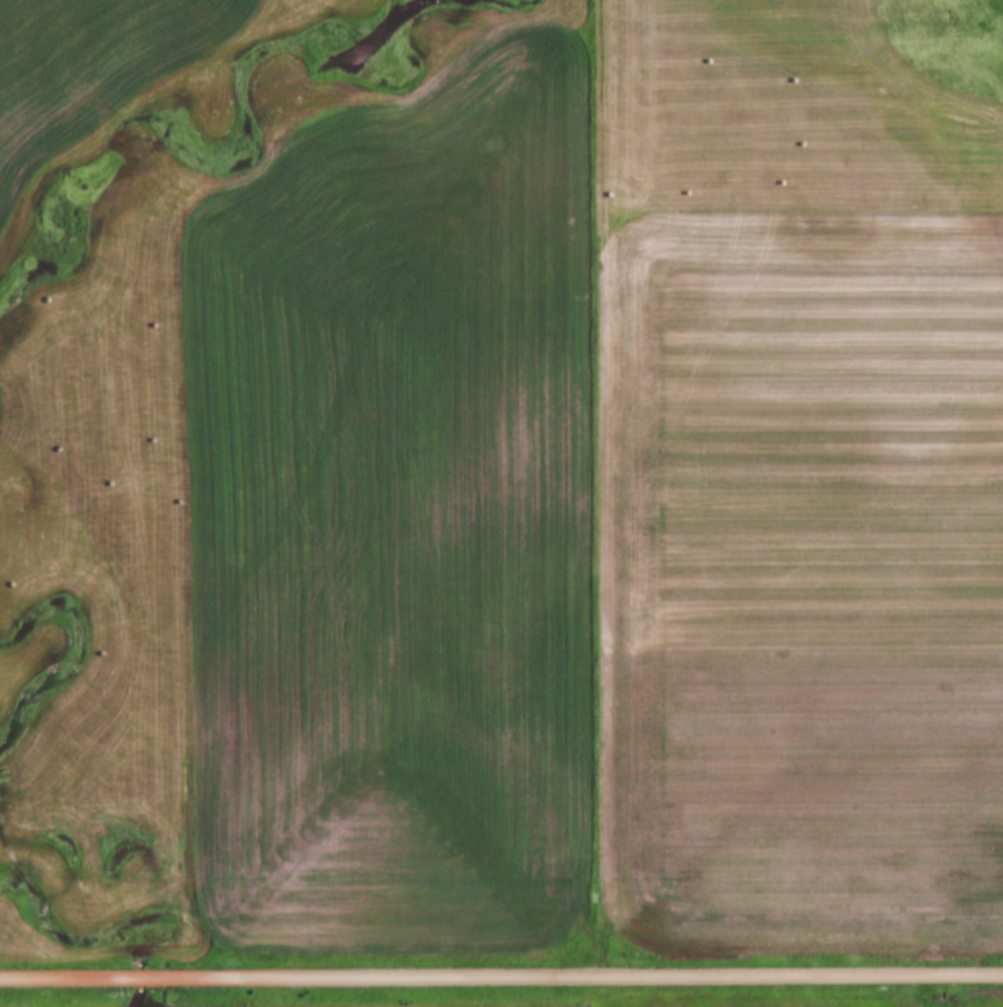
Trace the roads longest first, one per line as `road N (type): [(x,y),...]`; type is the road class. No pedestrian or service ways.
road 1 (residential): [(0,976),(1002,976)]

